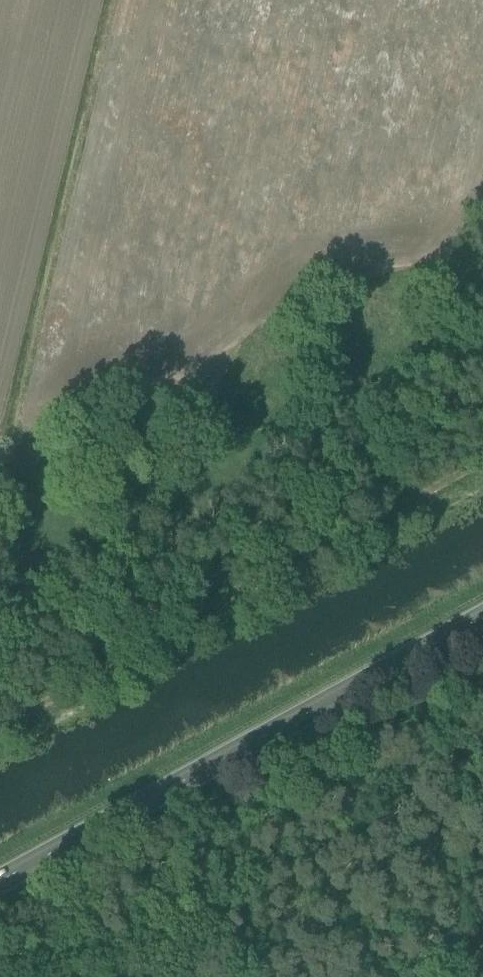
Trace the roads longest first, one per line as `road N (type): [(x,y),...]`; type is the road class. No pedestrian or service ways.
road 1 (primary): [(0,882),(482,618)]
road 2 (track): [(482,461),(0,724)]

